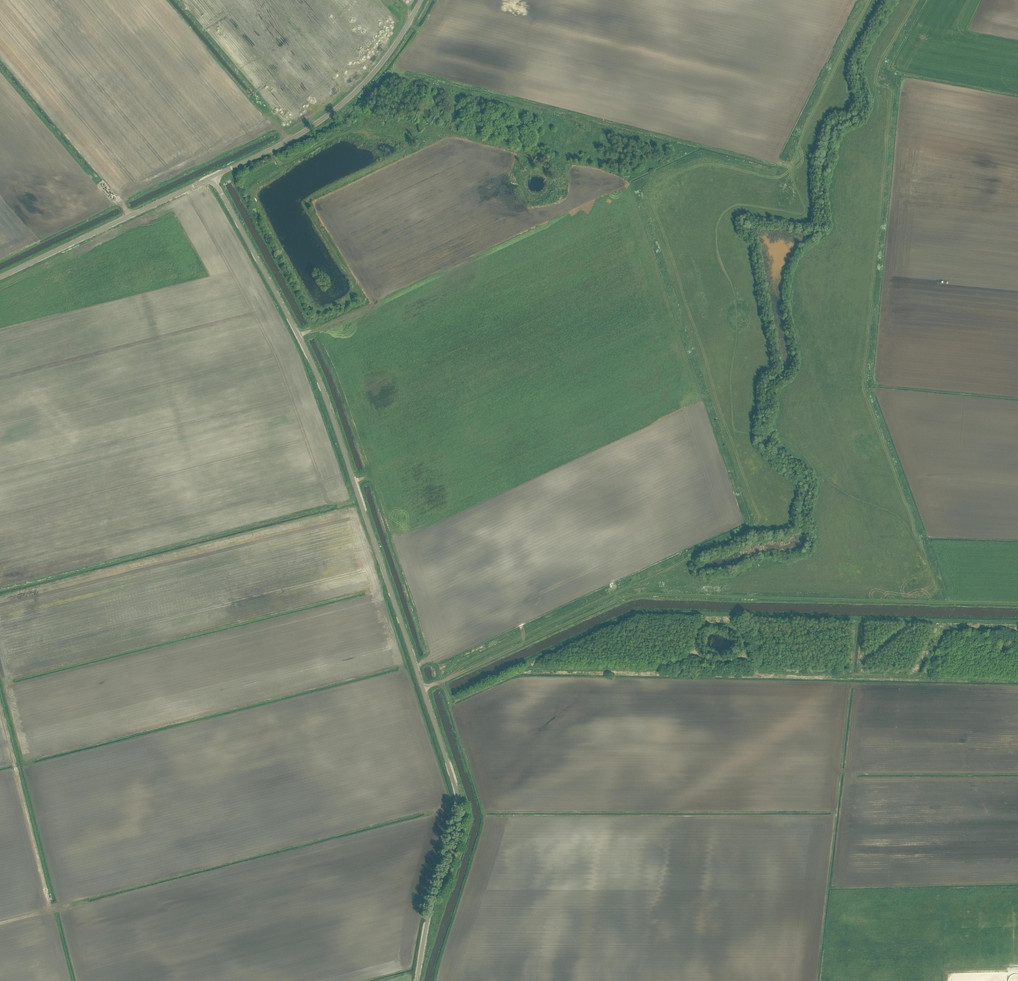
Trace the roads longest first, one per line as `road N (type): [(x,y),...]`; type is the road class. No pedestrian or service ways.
road 1 (unclassified): [(417,980),(458,830),(456,790),(321,385),(213,177)]
road 2 (unclassified): [(213,177),(299,134),(355,92),(421,0)]
road 3 (unclassified): [(0,277),(213,177)]

